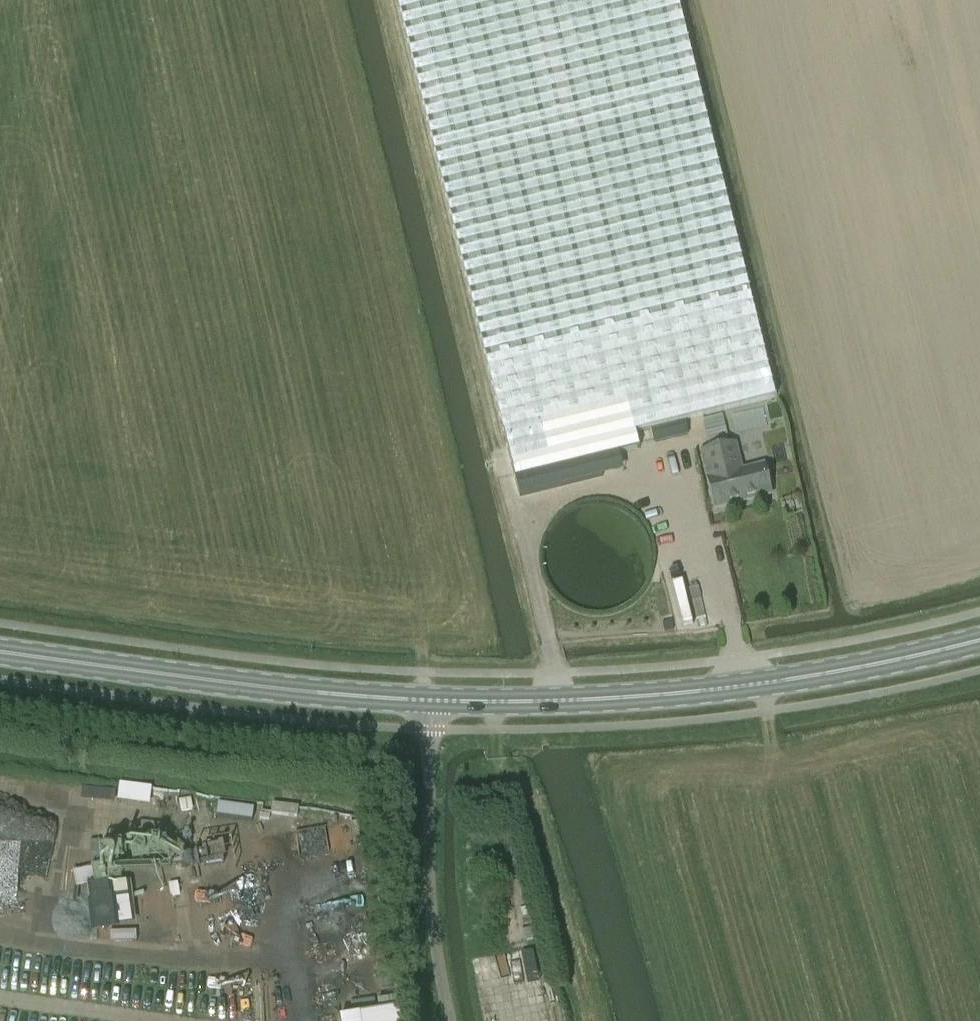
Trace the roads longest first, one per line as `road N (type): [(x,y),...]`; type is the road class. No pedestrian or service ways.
road 1 (primary): [(0,659),(379,715),(547,720),(794,697),(979,655)]

